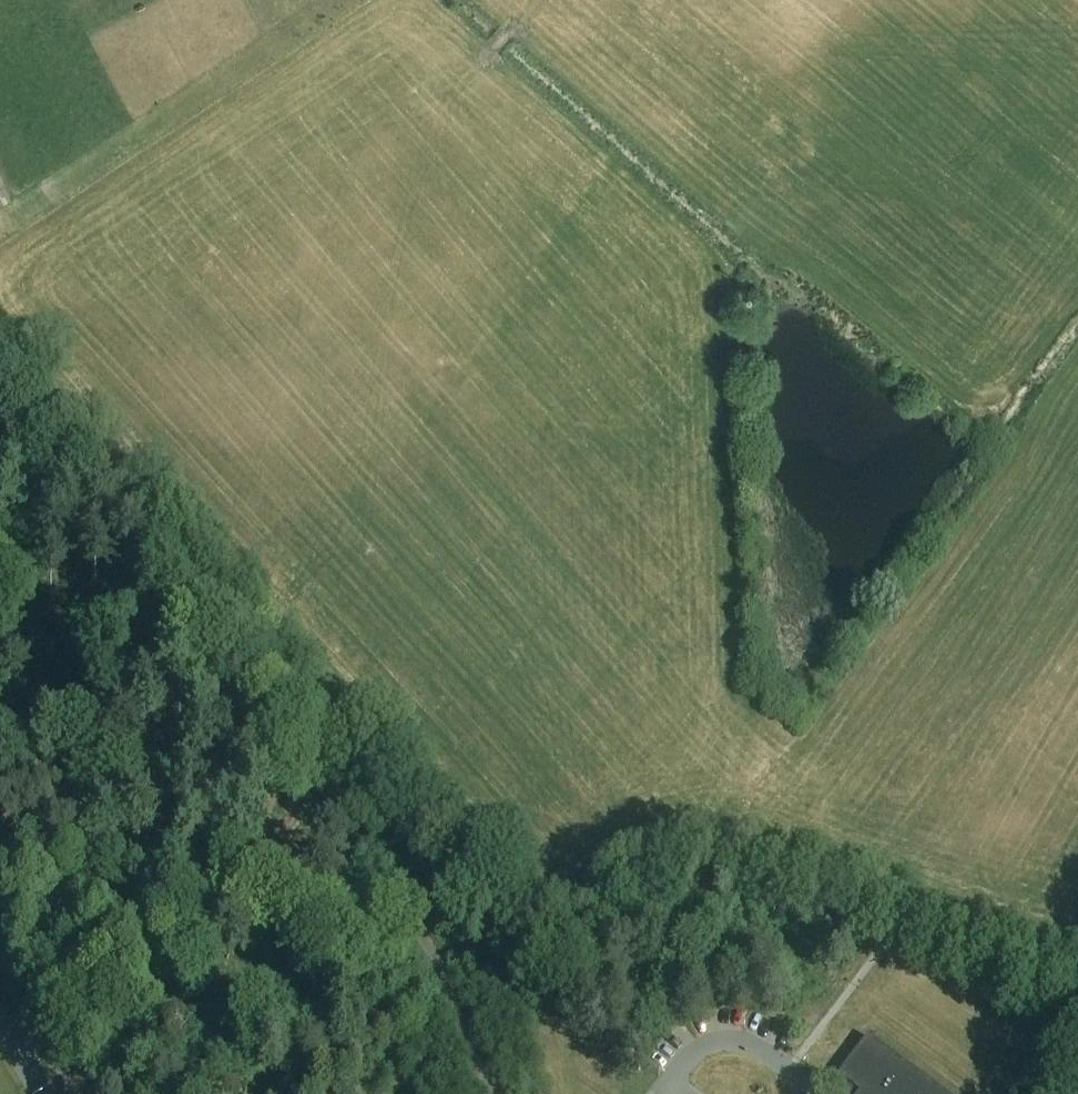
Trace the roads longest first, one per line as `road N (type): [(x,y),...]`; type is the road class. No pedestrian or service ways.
road 1 (residential): [(675,1084),(704,1047),(740,1041),(790,1068),(803,1093)]

